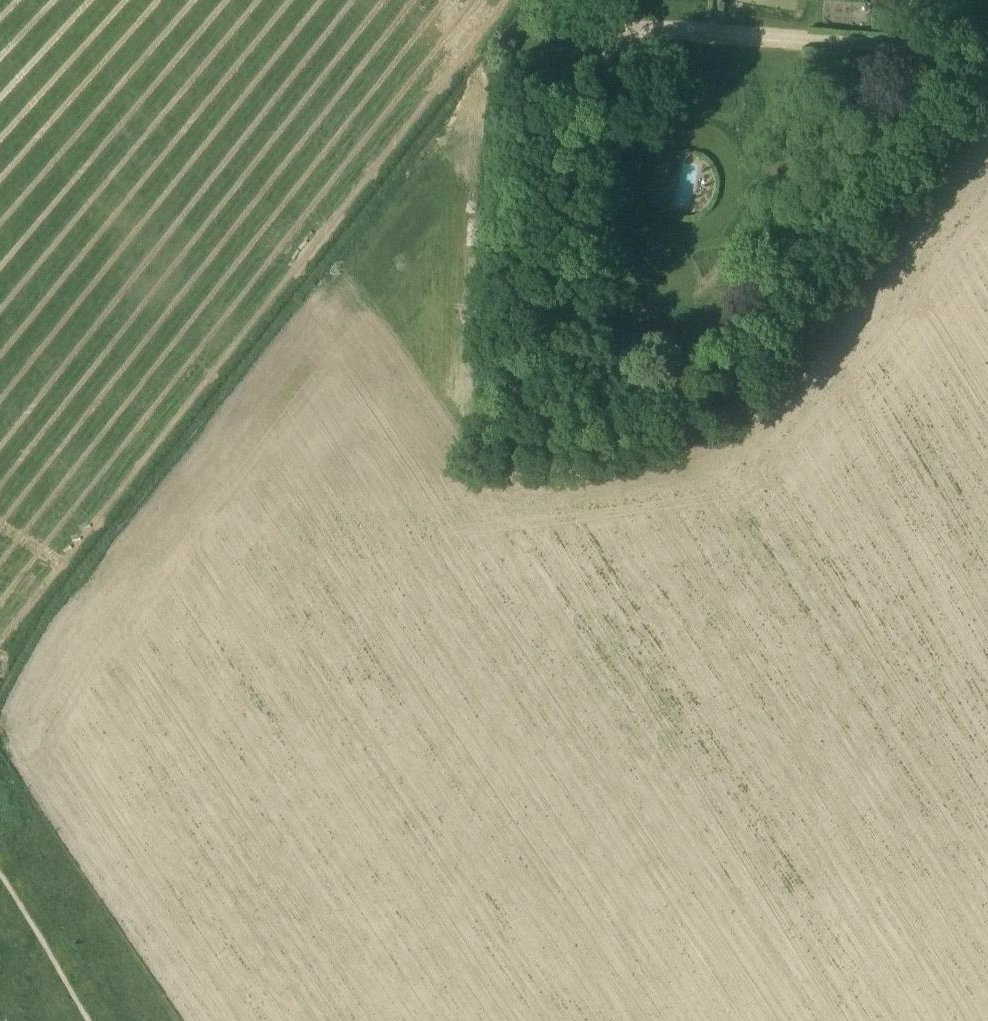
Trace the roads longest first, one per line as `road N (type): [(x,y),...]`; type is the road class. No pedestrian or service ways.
road 1 (track): [(511,477),(715,445),(987,101)]

